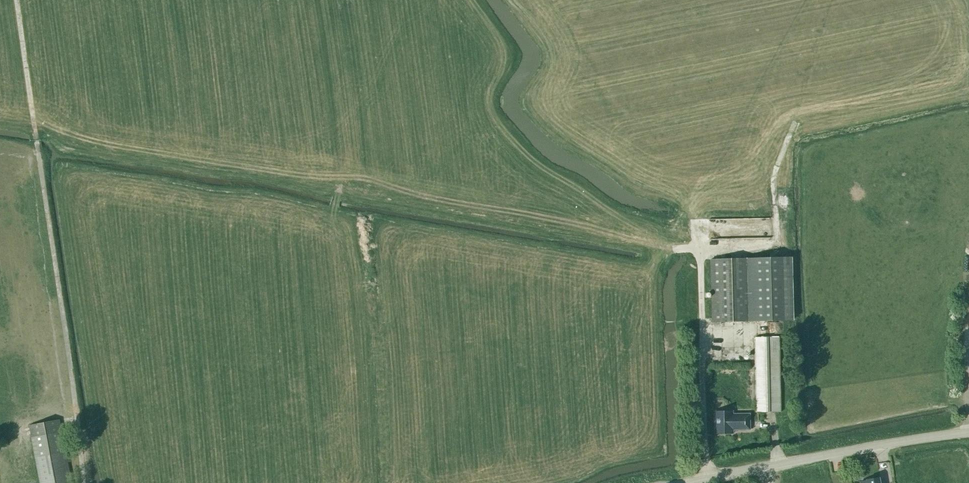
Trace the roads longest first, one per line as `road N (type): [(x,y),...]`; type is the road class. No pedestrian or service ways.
road 1 (track): [(699,249),(776,245),(776,166),(794,128),(916,94),(968,64)]
road 2 (tertiary): [(687,482),(968,433)]
road 3 (track): [(706,479),(698,218)]

